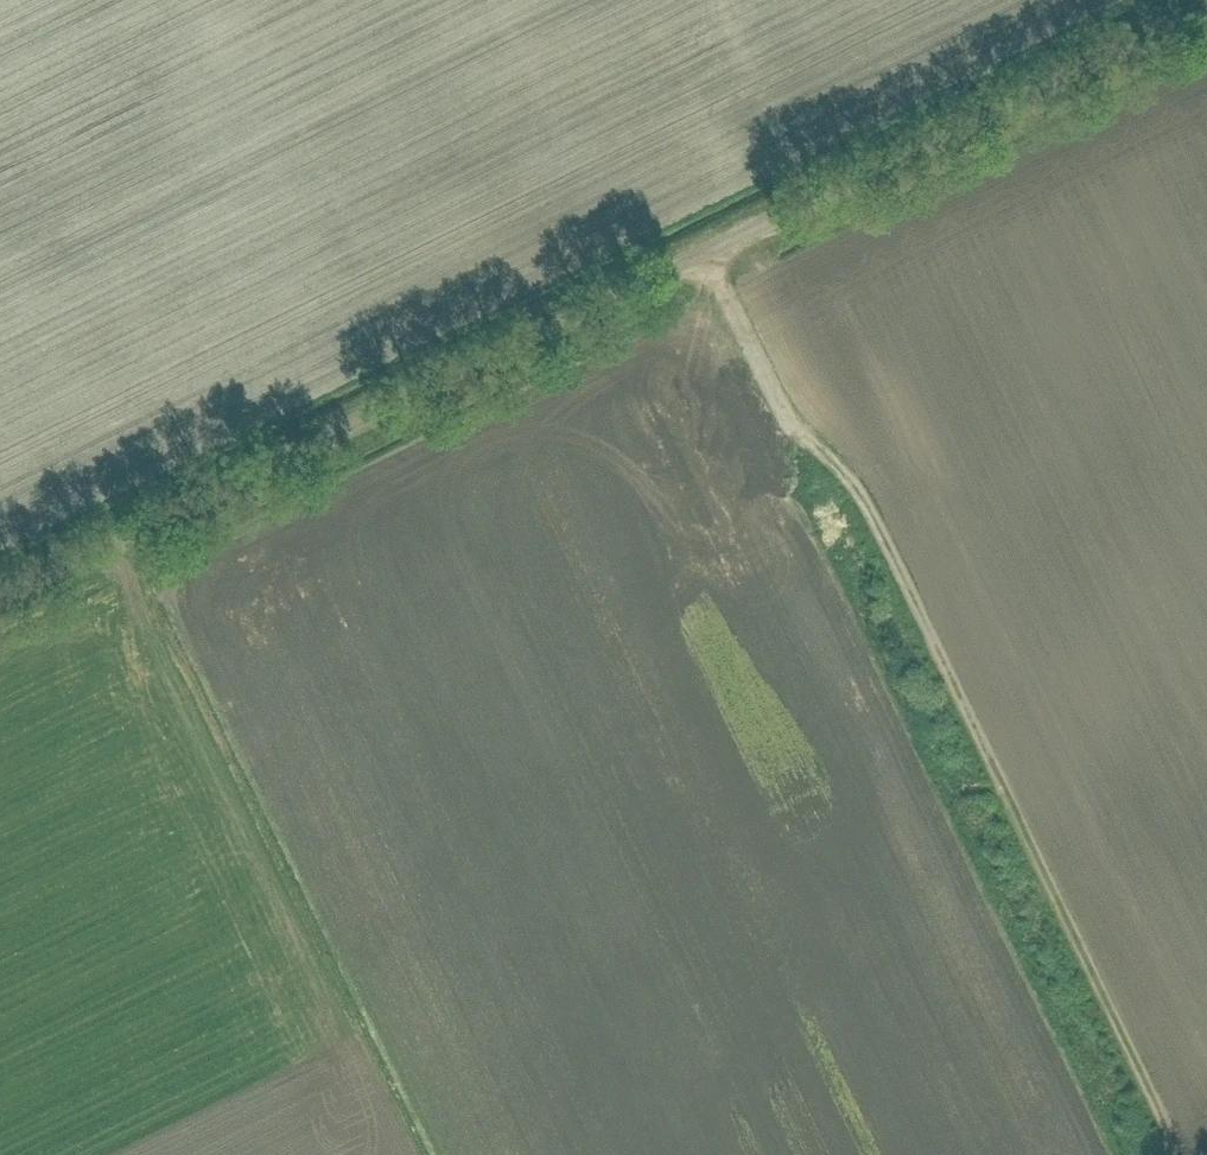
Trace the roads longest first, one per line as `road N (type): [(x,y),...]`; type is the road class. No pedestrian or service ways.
road 1 (unclassified): [(0,592),(1206,8)]
road 2 (track): [(710,250),(778,403),(833,461),(913,617),(1178,1154)]

